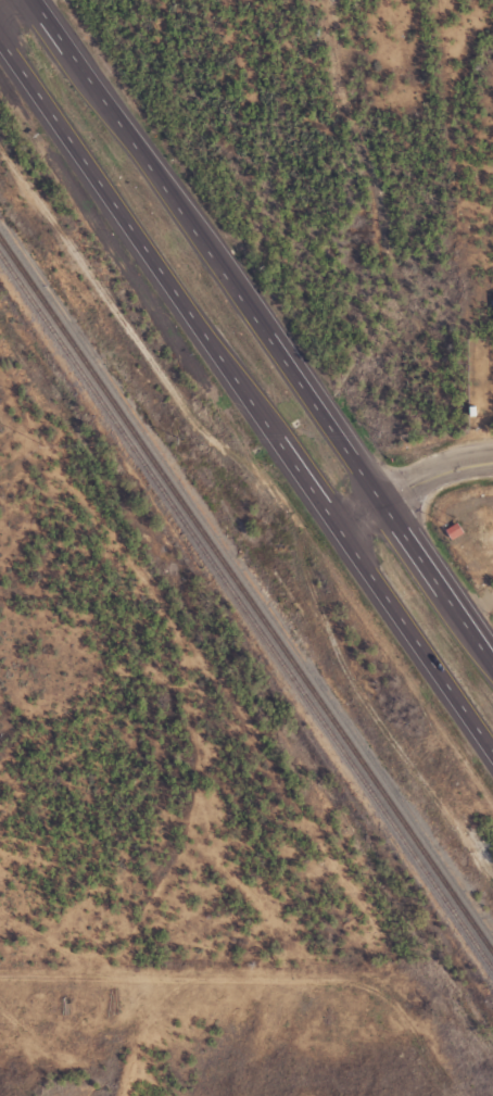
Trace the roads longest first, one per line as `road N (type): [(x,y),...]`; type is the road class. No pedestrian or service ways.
road 1 (trunk): [(0,33),(492,745)]
road 2 (trunk): [(492,673),(29,0)]
road 3 (tertiary): [(347,534),(414,484),(492,465)]

